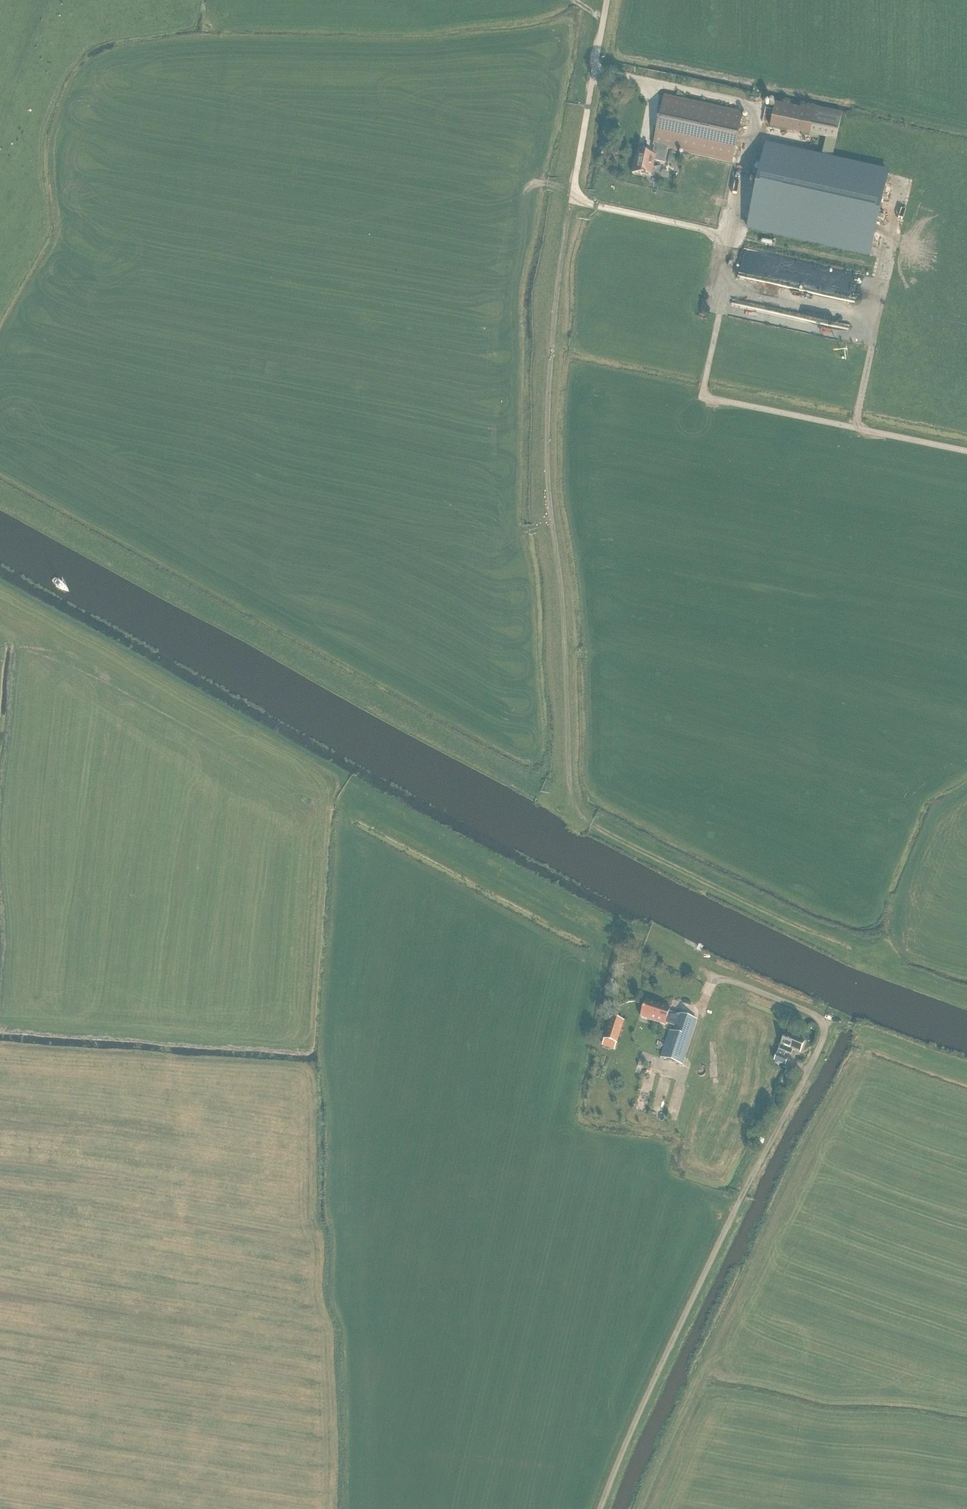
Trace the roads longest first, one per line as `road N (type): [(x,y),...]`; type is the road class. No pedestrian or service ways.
road 1 (track): [(571,795),(547,458),(558,279),(573,198)]
road 2 (unclassified): [(822,1022),(823,1035),(599,1508)]
road 3 (track): [(731,235),(703,396),(966,450)]
road 4 (track): [(870,958),(592,824),(571,795)]
road 5 (unclassified): [(573,198),(607,0)]

